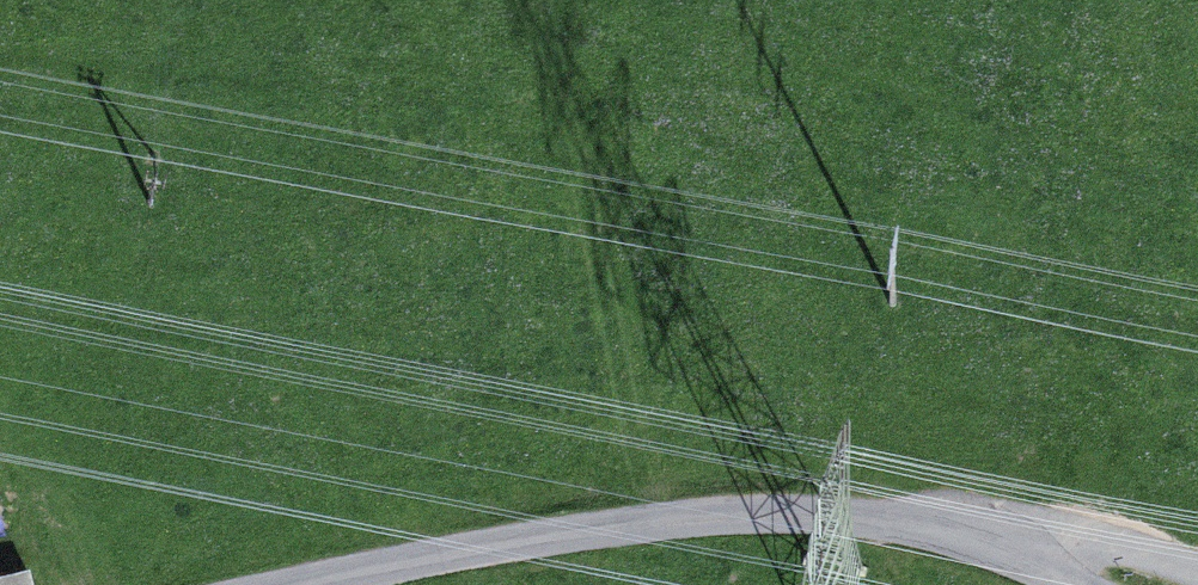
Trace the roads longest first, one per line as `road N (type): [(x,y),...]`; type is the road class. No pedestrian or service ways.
road 1 (motorway): [(0,213),(726,161),(1197,103)]
road 2 (unclassified): [(314,584),(462,549),(755,515),(882,517),(995,541)]
road 3 (residential): [(1197,572),(1097,538),(995,541)]

